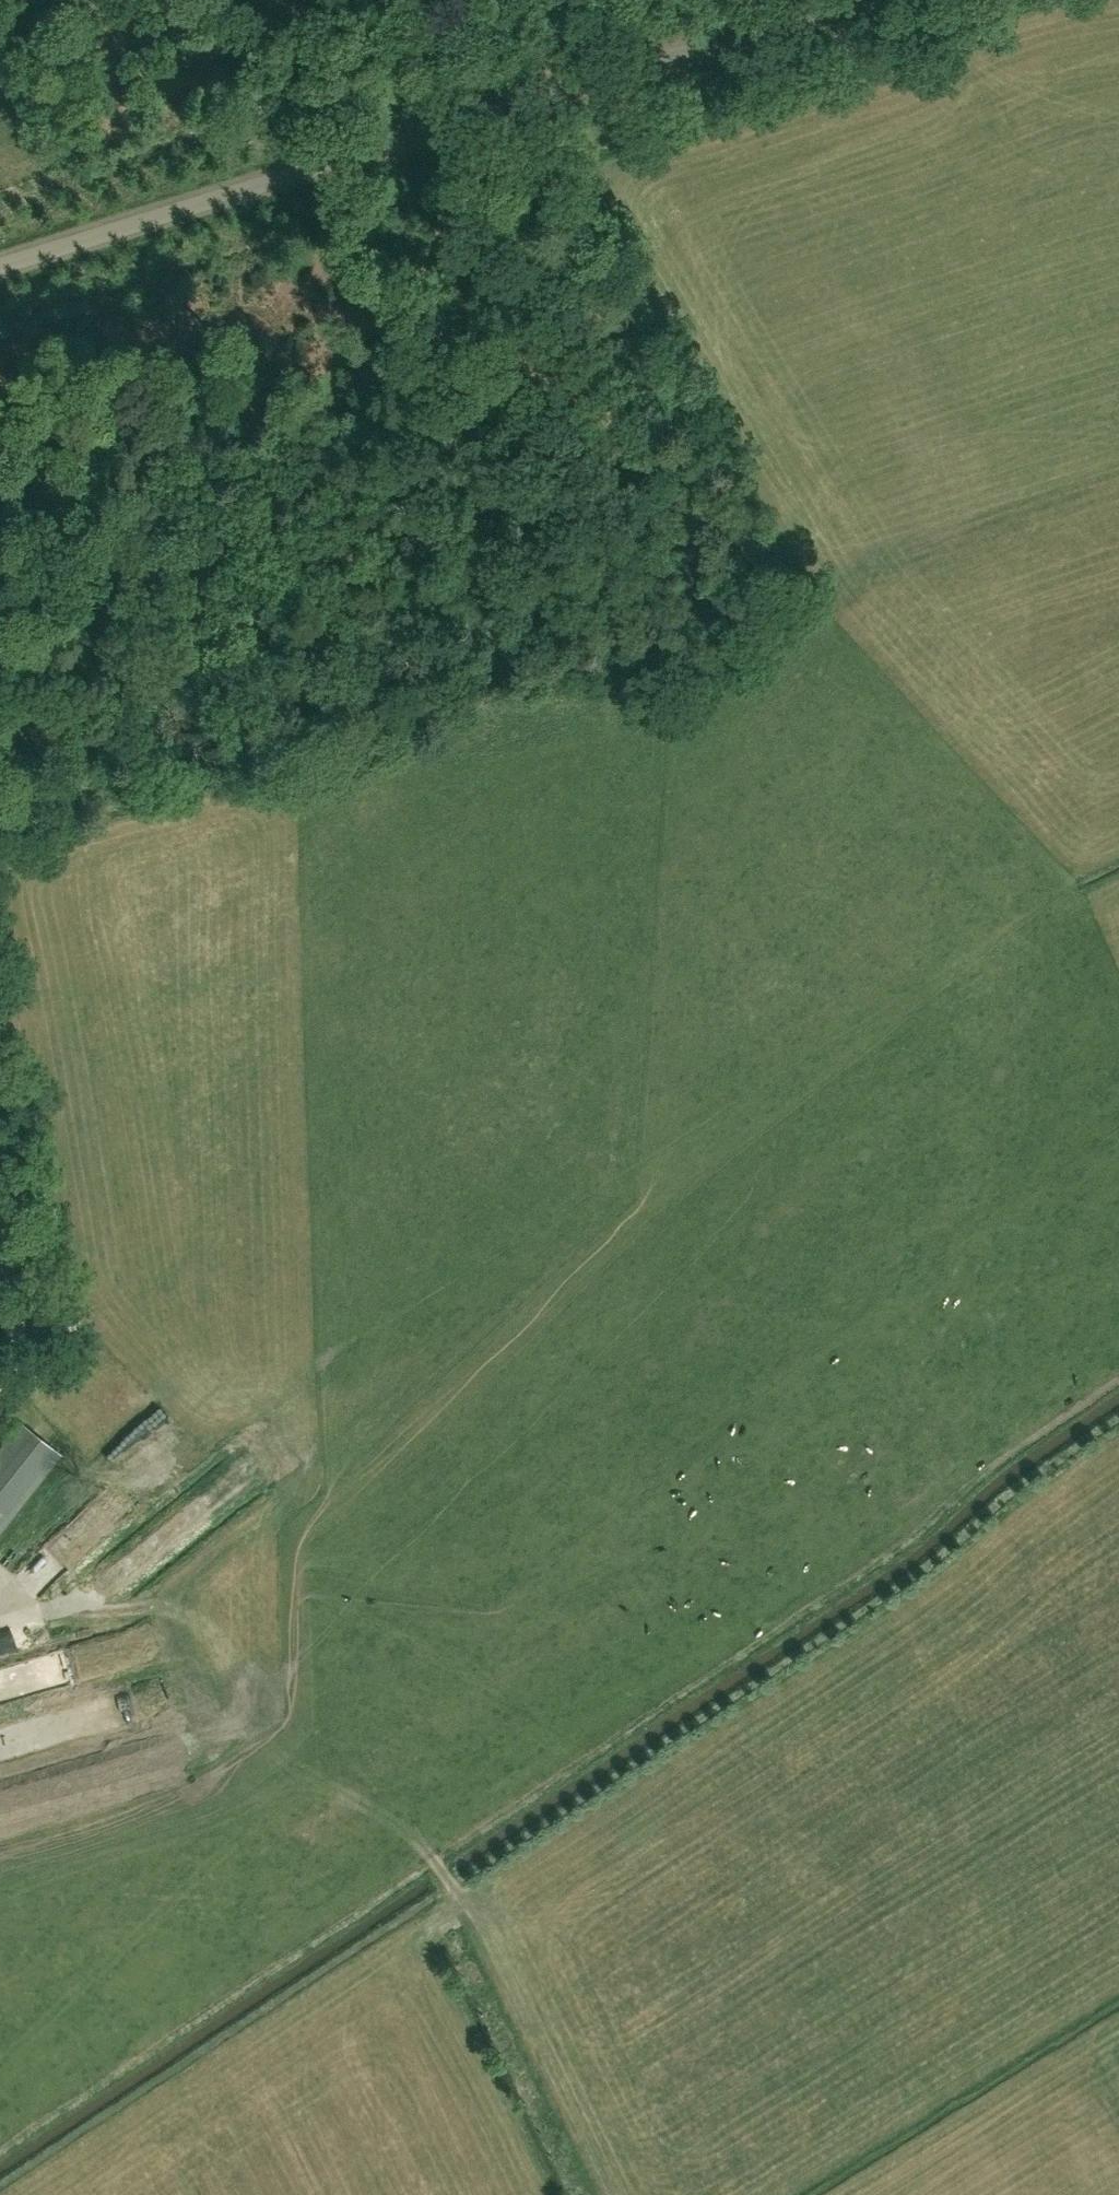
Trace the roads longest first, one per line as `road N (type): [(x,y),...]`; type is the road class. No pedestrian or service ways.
road 1 (residential): [(0,266),(850,0)]
road 2 (track): [(0,1212),(19,1341),(0,1386)]

